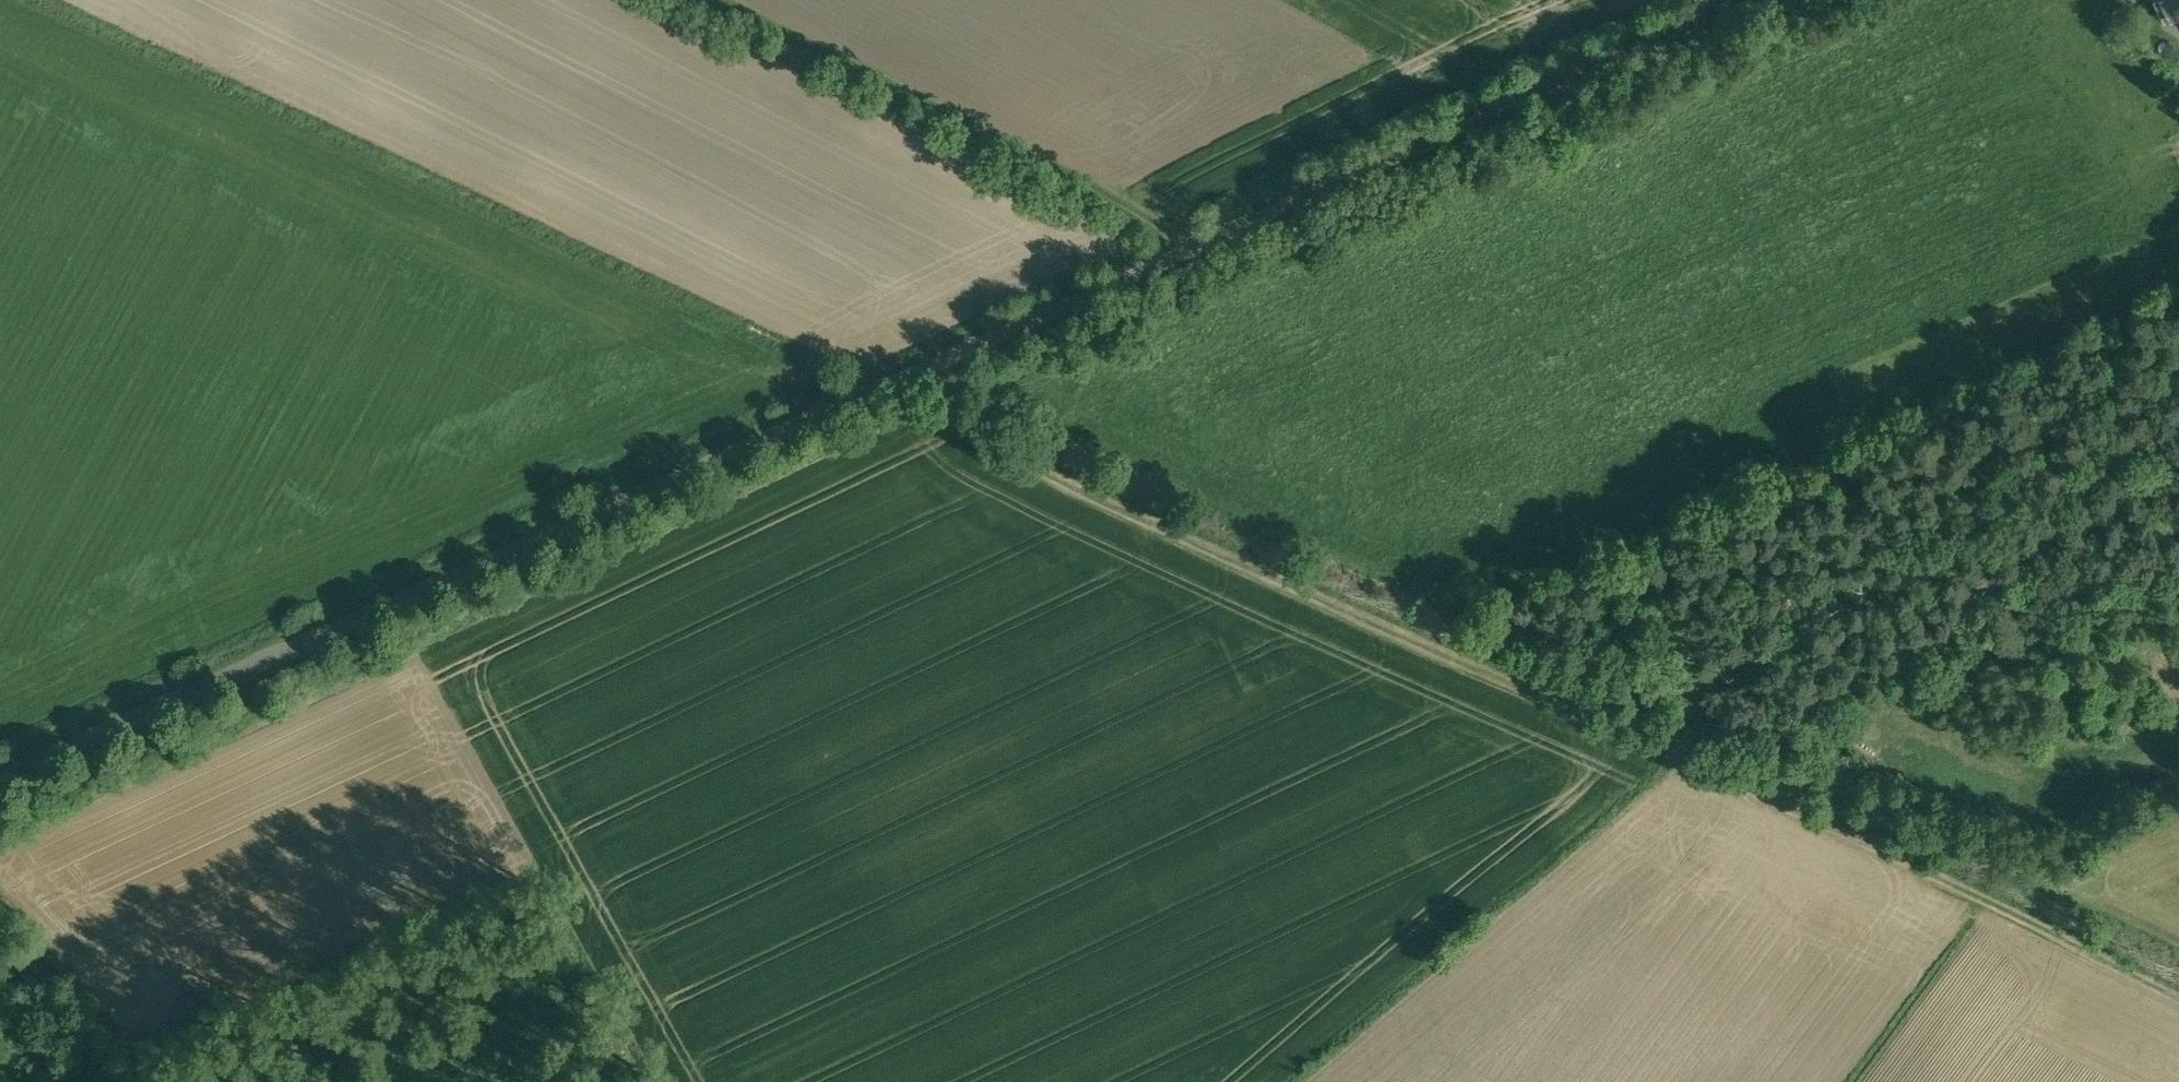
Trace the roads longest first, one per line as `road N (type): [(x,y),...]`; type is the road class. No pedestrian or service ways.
road 1 (track): [(2178,991),(967,431),(935,367)]
road 2 (residential): [(902,379),(0,780)]
road 3 (unclassified): [(902,379),(1748,0)]
road 4 (track): [(1197,248),(694,0)]

